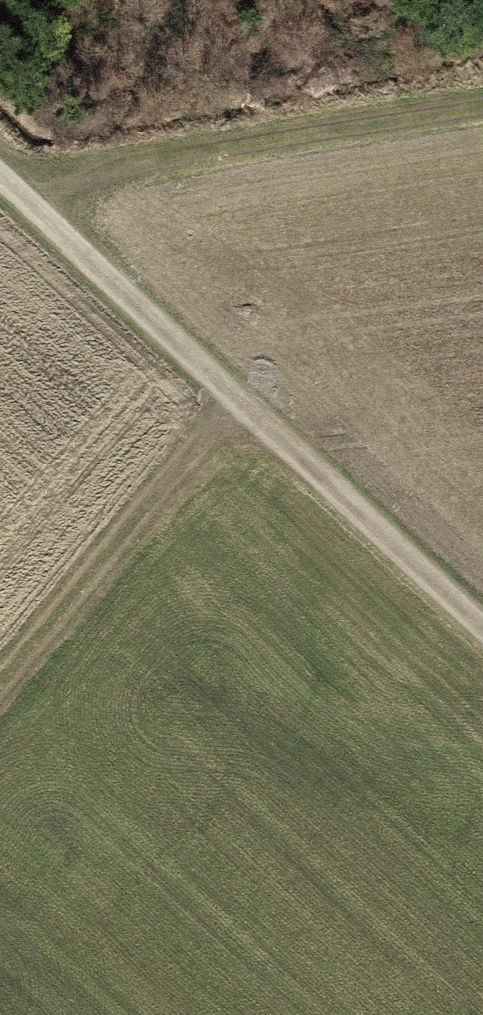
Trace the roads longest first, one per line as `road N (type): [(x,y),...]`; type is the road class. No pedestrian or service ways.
road 1 (track): [(482,632),(0,180)]
road 2 (track): [(12,192),(482,113)]
road 3 (track): [(0,706),(241,412)]

